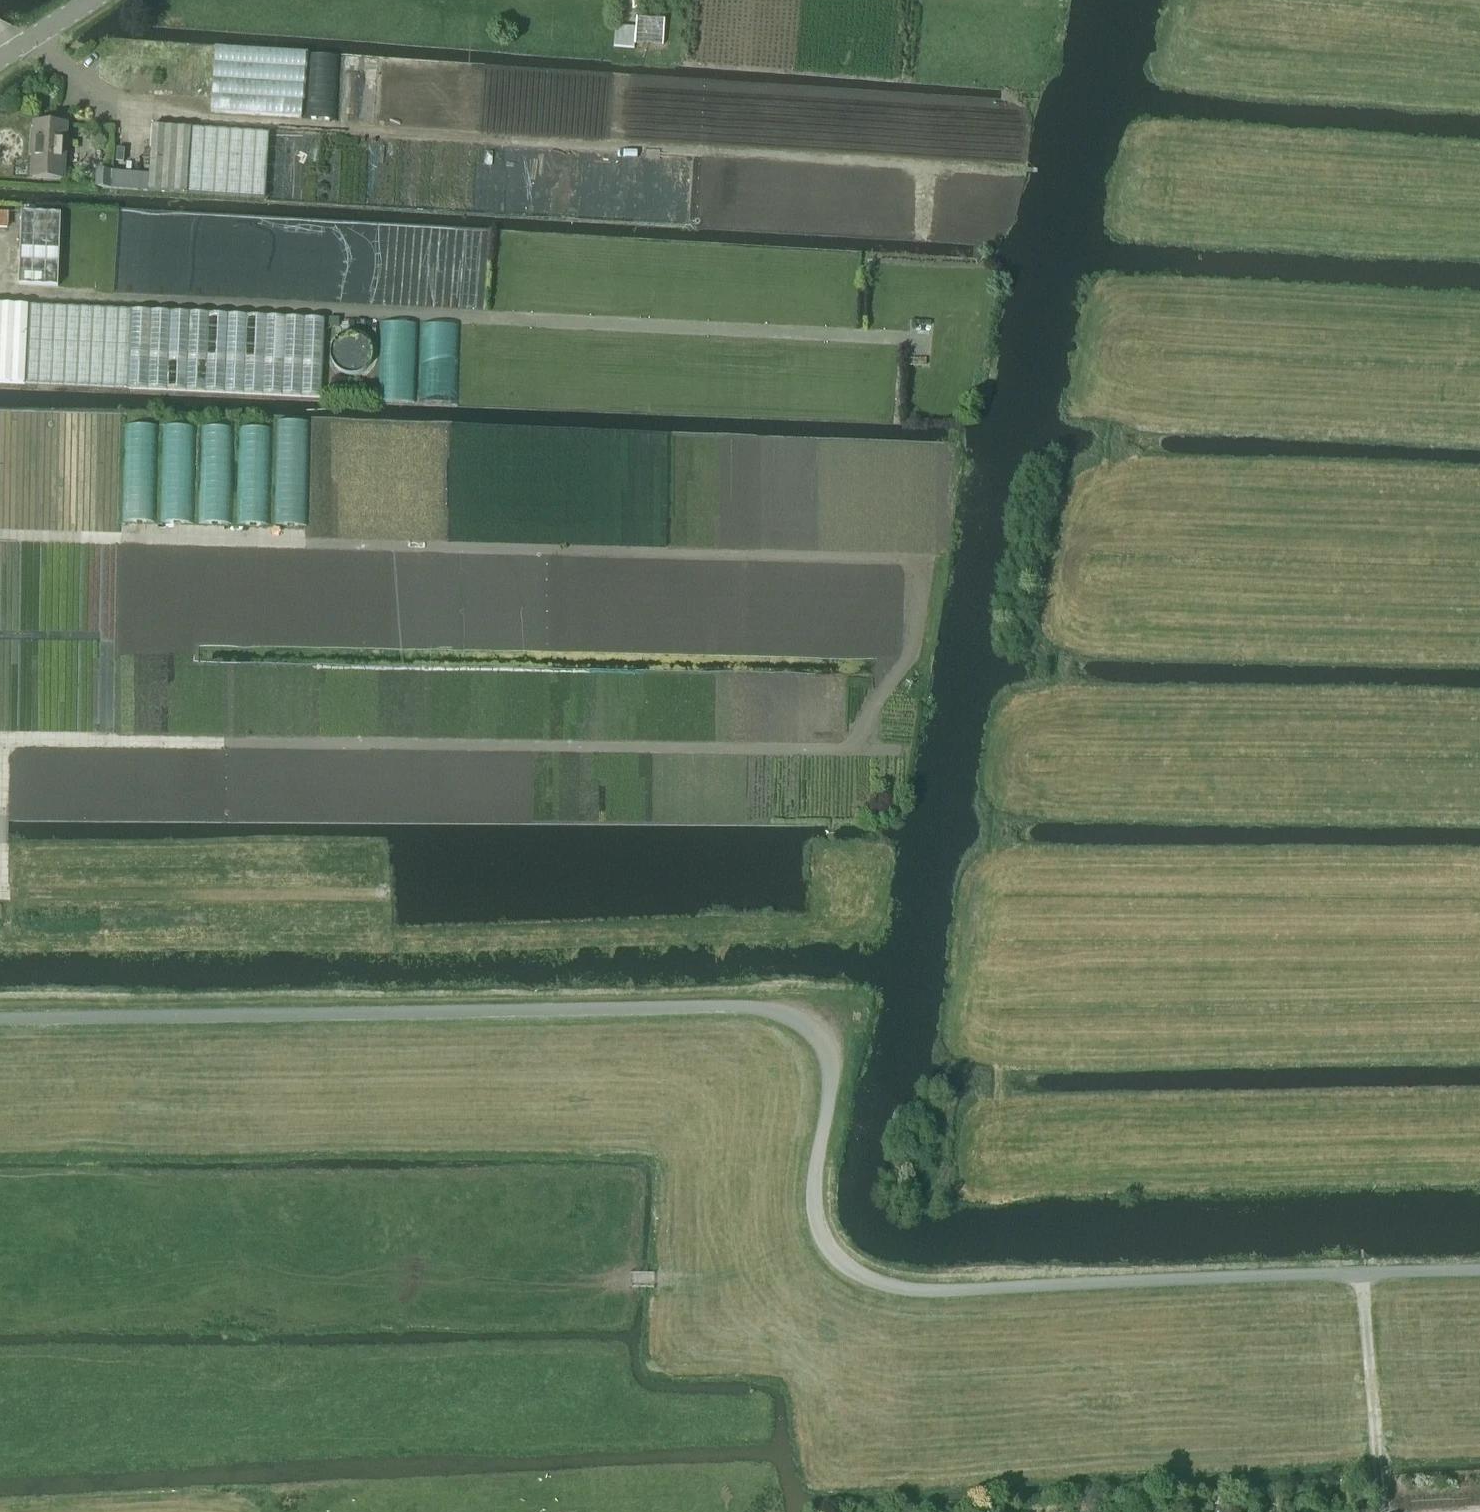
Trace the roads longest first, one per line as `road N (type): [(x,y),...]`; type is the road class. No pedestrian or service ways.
road 1 (unclassified): [(1479,1270),(875,1285),(837,1263),(813,1224),(830,1078),(823,1048),(810,1029),(752,1008),(0,1020)]

